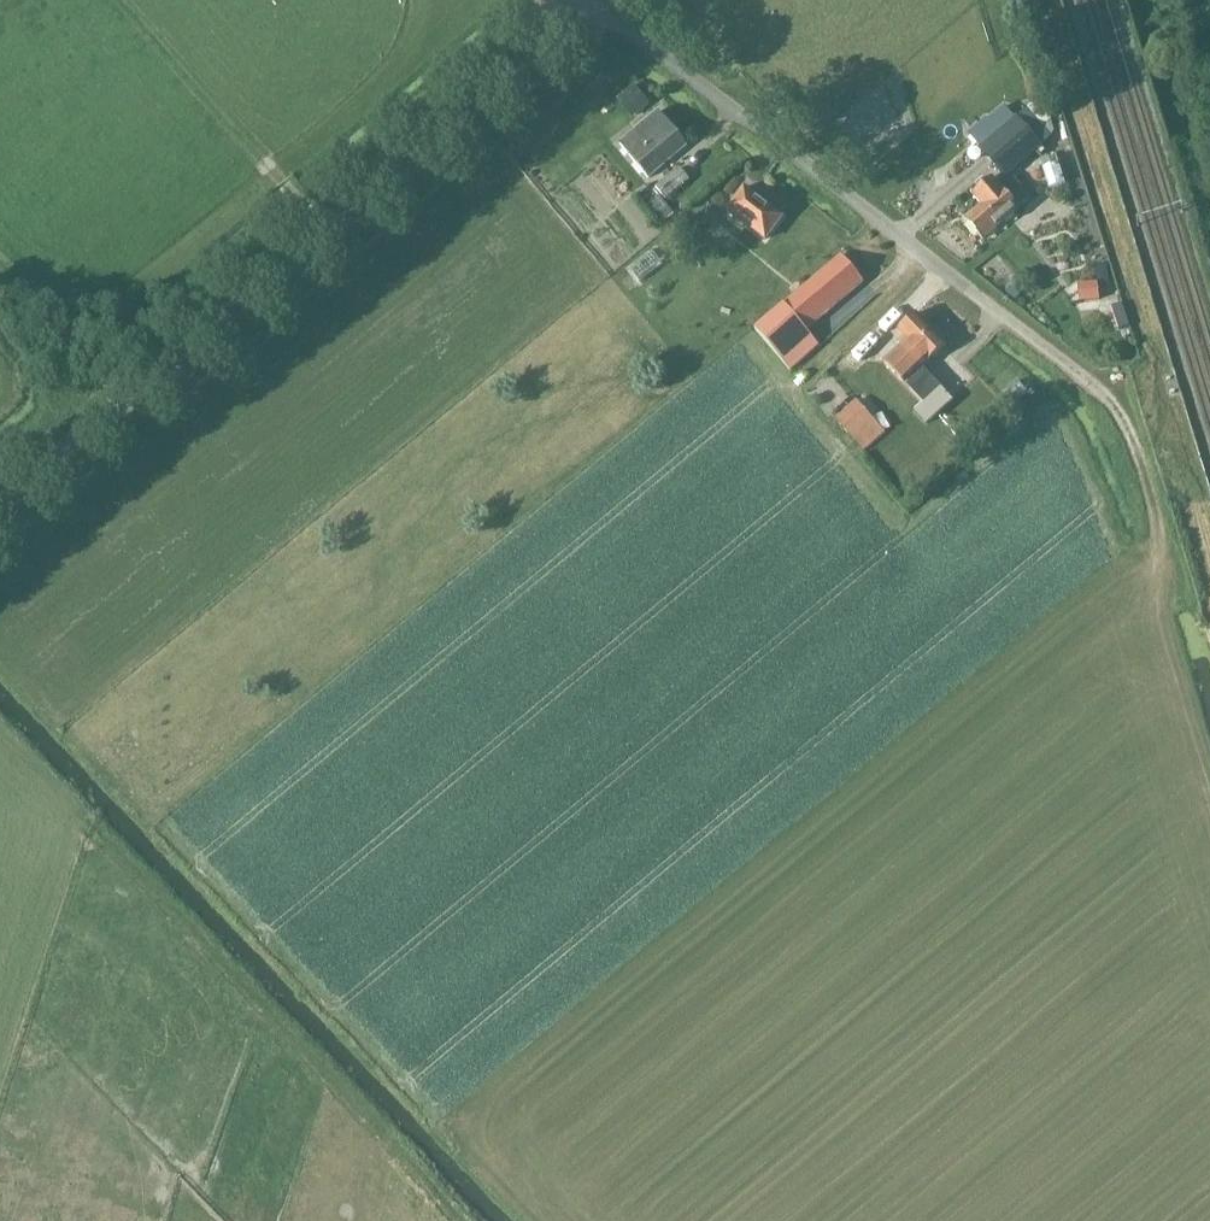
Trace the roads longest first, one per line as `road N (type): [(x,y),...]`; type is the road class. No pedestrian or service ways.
road 1 (unclassified): [(0,489),(576,0)]
road 2 (unclassified): [(1088,379),(576,0)]

